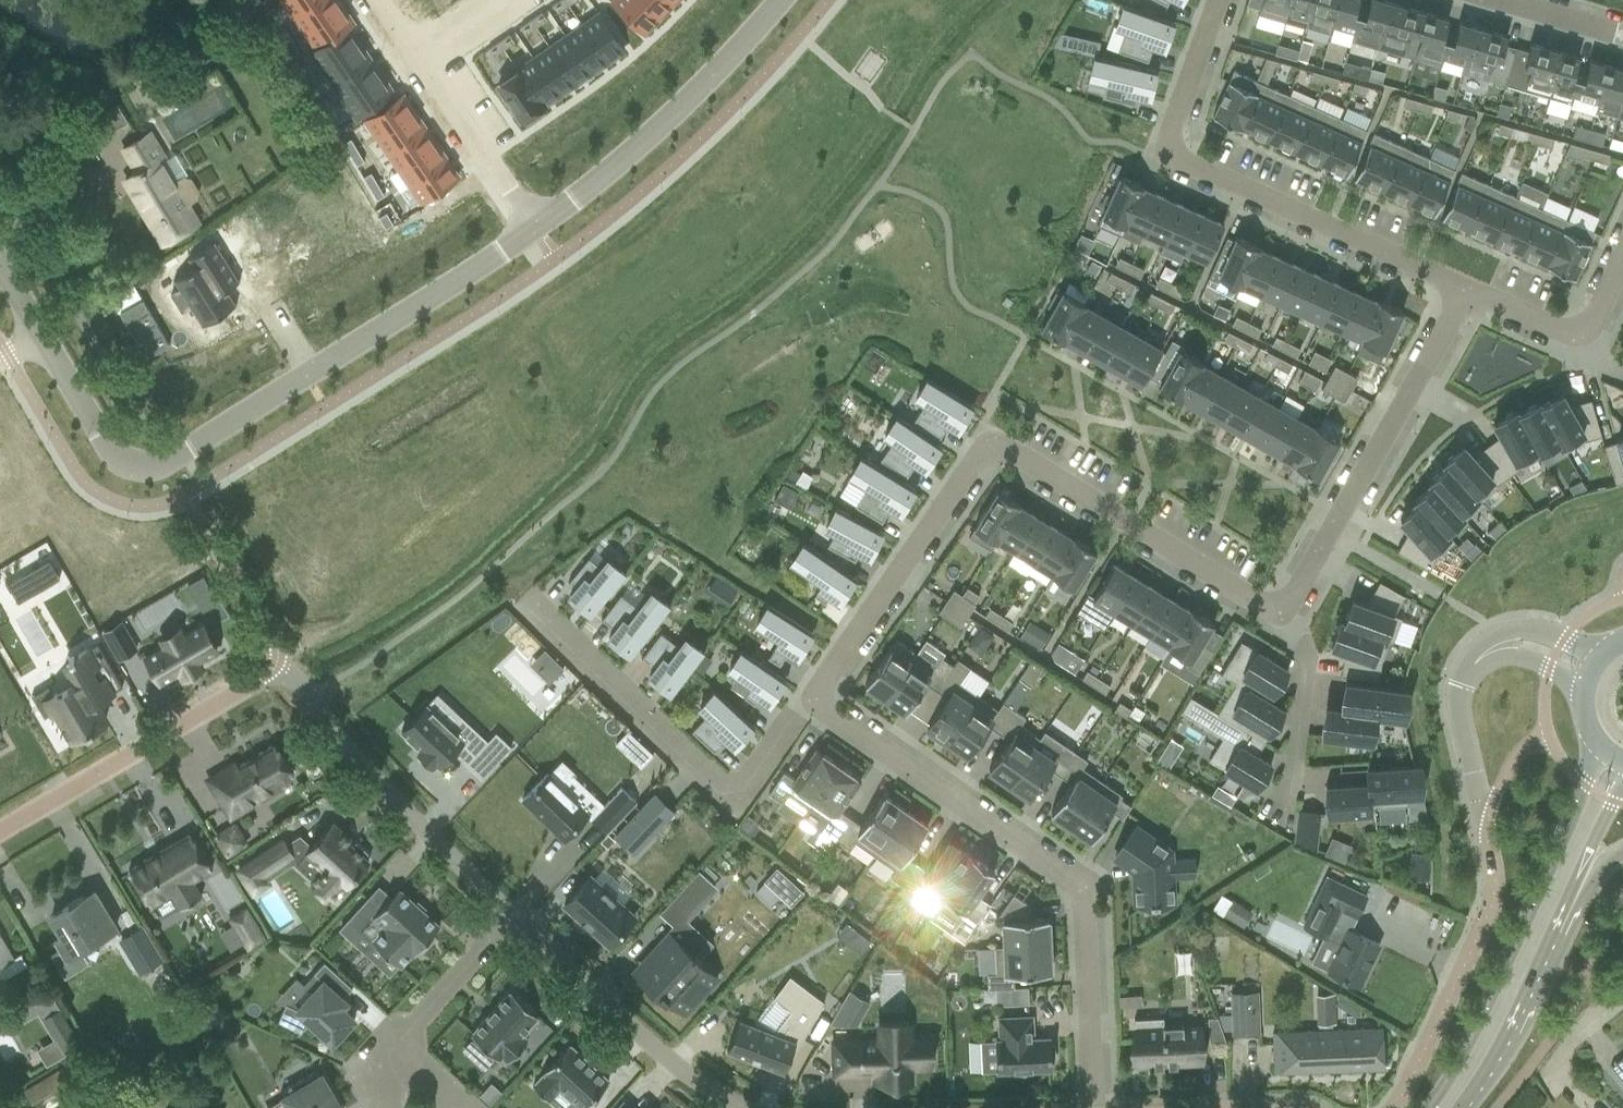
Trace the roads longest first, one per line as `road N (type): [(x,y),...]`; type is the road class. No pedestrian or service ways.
road 1 (residential): [(827,701),(827,677),(981,454),(1005,448),(1238,597),(1268,610),(1297,597)]
road 2 (unclassified): [(533,227),(163,460),(142,464),(108,450),(41,342)]
road 3 (residential): [(1092,1107),(1079,892),(836,717),(827,701)]
road 4 (residential): [(1395,1107),(1495,895),(1461,715),(1466,679),(1492,648)]
road 5 (residential): [(1217,0),(1169,136),(1175,159),(1463,290)]
road 6 (residential): [(538,602),(728,793),(811,703),(827,701)]
road 7 (secondary): [(1591,739),(1590,778),(1456,1068),(1428,1107)]
road 8 (residential): [(1297,597),(1463,290)]
road 9 (residential): [(515,916),(426,833),(286,664)]
road 10 (unclassified): [(776,0),(643,141),(533,227)]
road 11 (residential): [(0,832),(286,664)]
road 12 (residential): [(750,1107),(711,1089),(515,916)]
road 13 (secondary): [(1460,1107),(1482,1083),(1585,883)]
road 14 (residential): [(1297,597),(1295,770),(1269,830)]
road 15 (residential): [(1463,290),(1561,331),(1582,330),(1598,315),(1622,258)]
road 16 (residential): [(412,55),(533,227)]
road 17 (residential): [(399,1051),(515,916)]
road 18 (residential): [(286,664),(204,528)]
road 19 (residential): [(1622,41),(1487,0)]

